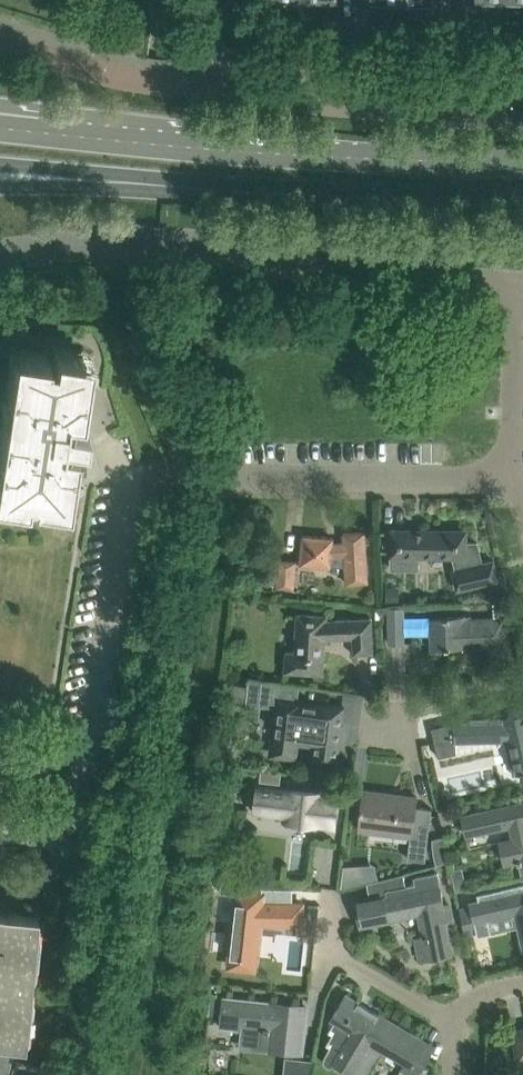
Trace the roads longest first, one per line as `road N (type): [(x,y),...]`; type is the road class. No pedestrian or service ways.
road 1 (residential): [(514,294),(174,248),(92,245),(0,255)]
road 2 (primary): [(522,162),(38,131)]
road 3 (primary): [(141,179),(522,201)]
road 4 (residential): [(139,494),(154,485),(516,480)]
road 5 (residential): [(212,90),(522,115)]
road 6 (residential): [(0,40),(139,79),(212,90)]
road 7 (residential): [(455,1018),(343,965),(329,941),(329,902)]
road 8 (residential): [(392,739),(417,704),(522,682)]
road 9 (primary): [(0,165),(141,179)]
road 10 (primary): [(0,188),(141,179)]

